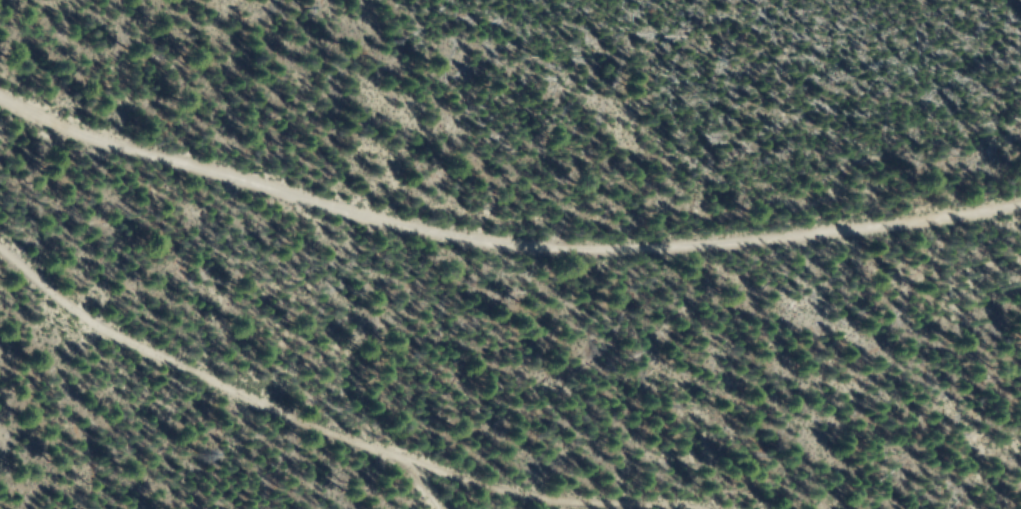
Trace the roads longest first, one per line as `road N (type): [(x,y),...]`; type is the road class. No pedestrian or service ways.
road 1 (track): [(588,508),(417,463),(121,353),(0,251)]

